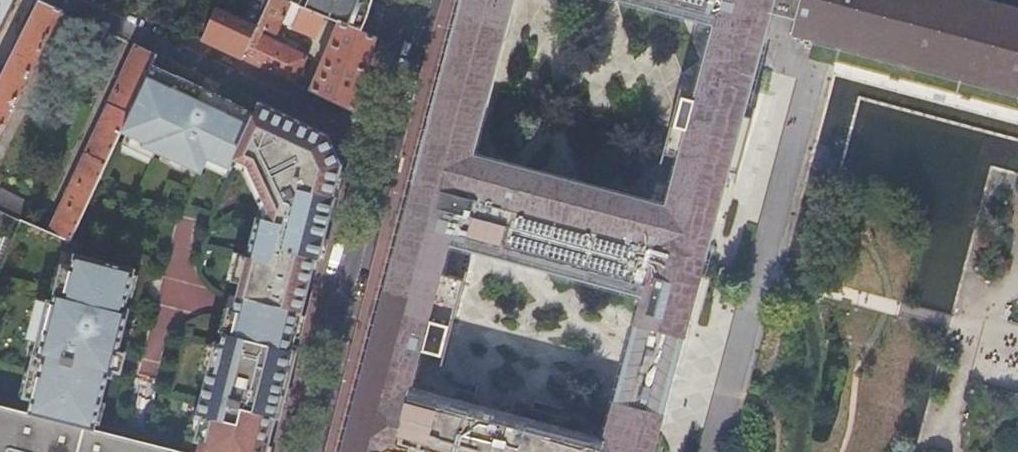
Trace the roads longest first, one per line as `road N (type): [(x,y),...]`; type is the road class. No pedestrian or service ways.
road 1 (residential): [(69,0),(385,146)]
road 2 (tertiary): [(385,146),(304,451)]
road 3 (tertiary): [(426,0),(385,146)]

